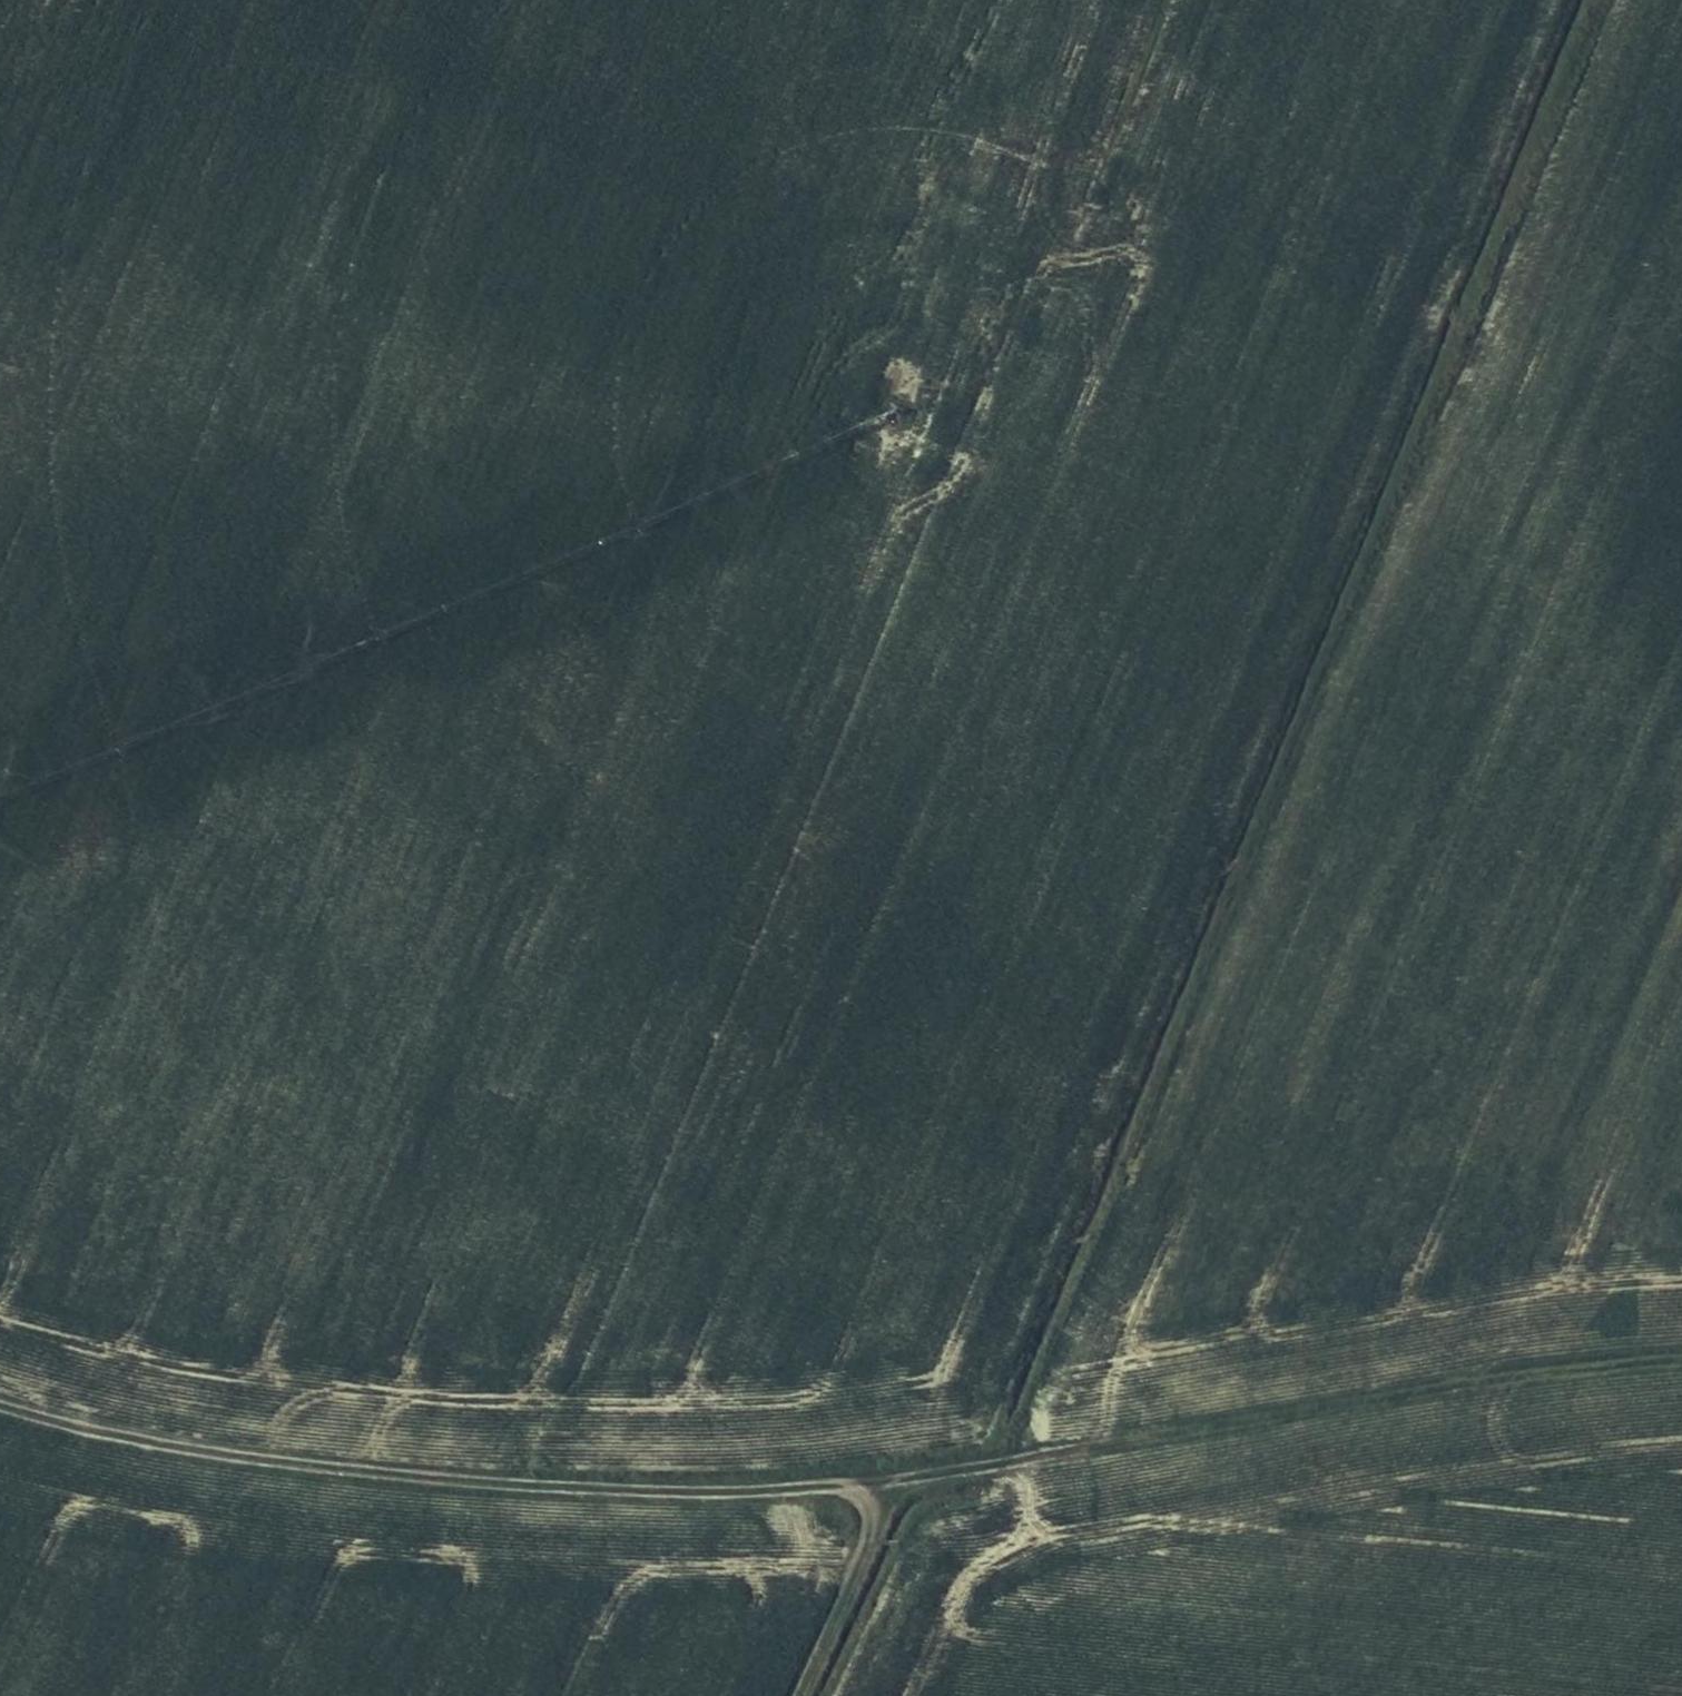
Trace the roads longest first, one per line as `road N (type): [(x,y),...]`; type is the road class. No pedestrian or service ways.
road 1 (track): [(1681,1350),(1464,1368),(916,1467),(533,1477),(215,1447),(0,1394)]

